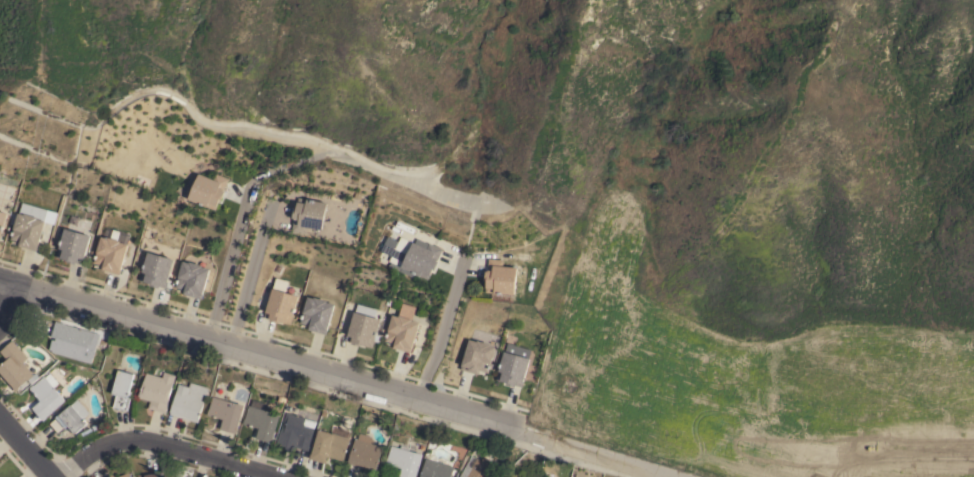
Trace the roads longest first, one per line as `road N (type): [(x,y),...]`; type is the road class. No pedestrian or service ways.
road 1 (residential): [(533,437),(0,289)]
road 2 (residential): [(275,476),(150,441),(103,446),(59,476)]
road 3 (residential): [(414,405),(462,259)]
road 4 (residential): [(533,437),(671,476)]

